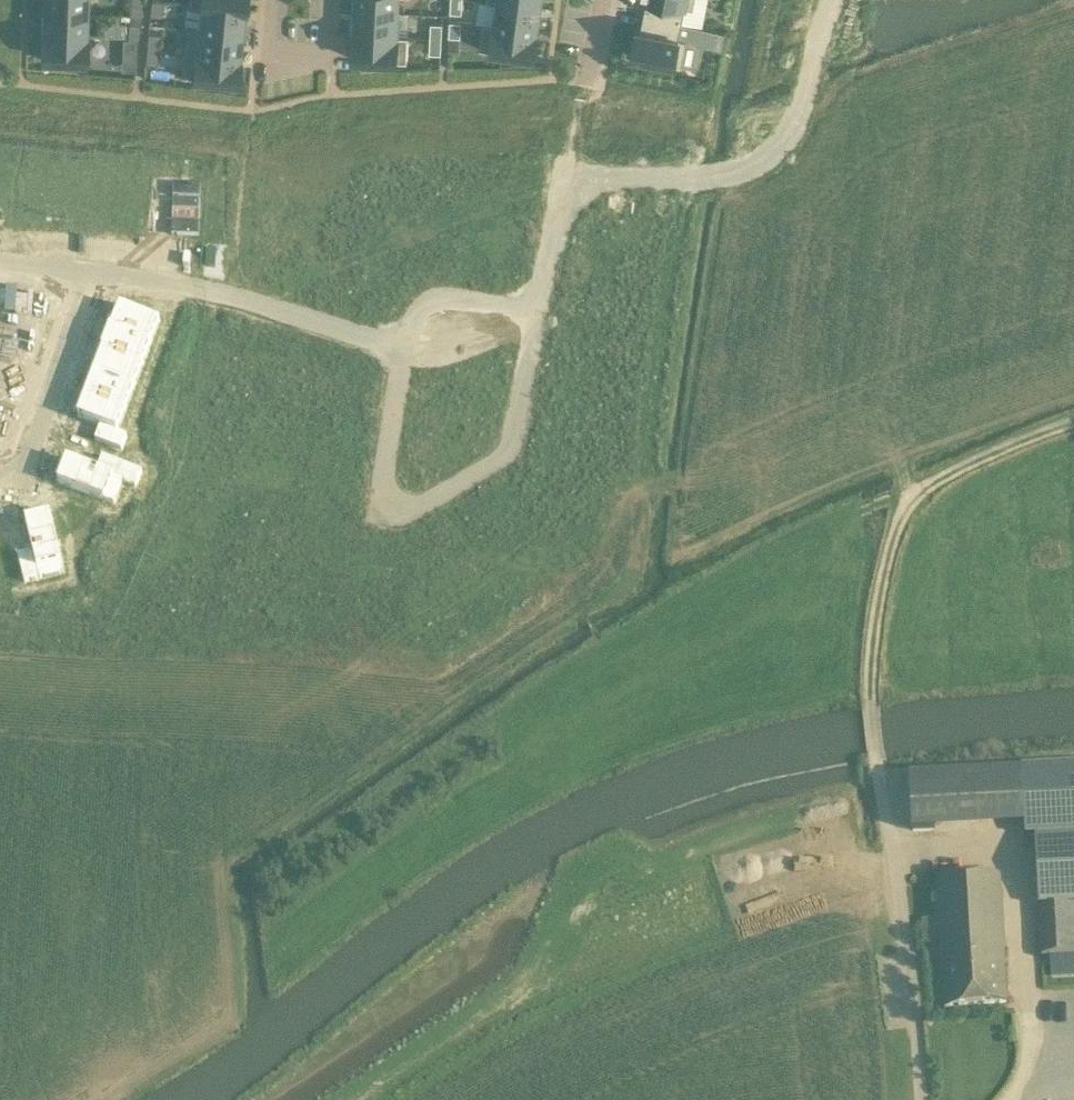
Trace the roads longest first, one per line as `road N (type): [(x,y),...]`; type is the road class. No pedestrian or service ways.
road 1 (track): [(918,1099),(871,702),(890,534),(955,472),(1073,430)]
road 2 (residential): [(529,304),(500,463),(397,516),(375,515),(391,342)]
road 3 (residential): [(560,186),(663,192),(776,136),(790,116),(819,0)]
road 4 (residential): [(391,342),(223,288),(86,270)]
road 5 (residential): [(0,479),(33,471),(86,270)]
road 6 (residential): [(604,0),(560,186)]
road 7 (residential): [(272,0),(267,56),(328,53),(331,0)]
road 8 (residential): [(529,304),(406,302),(391,342)]
road 9 (residential): [(560,186),(529,304)]

